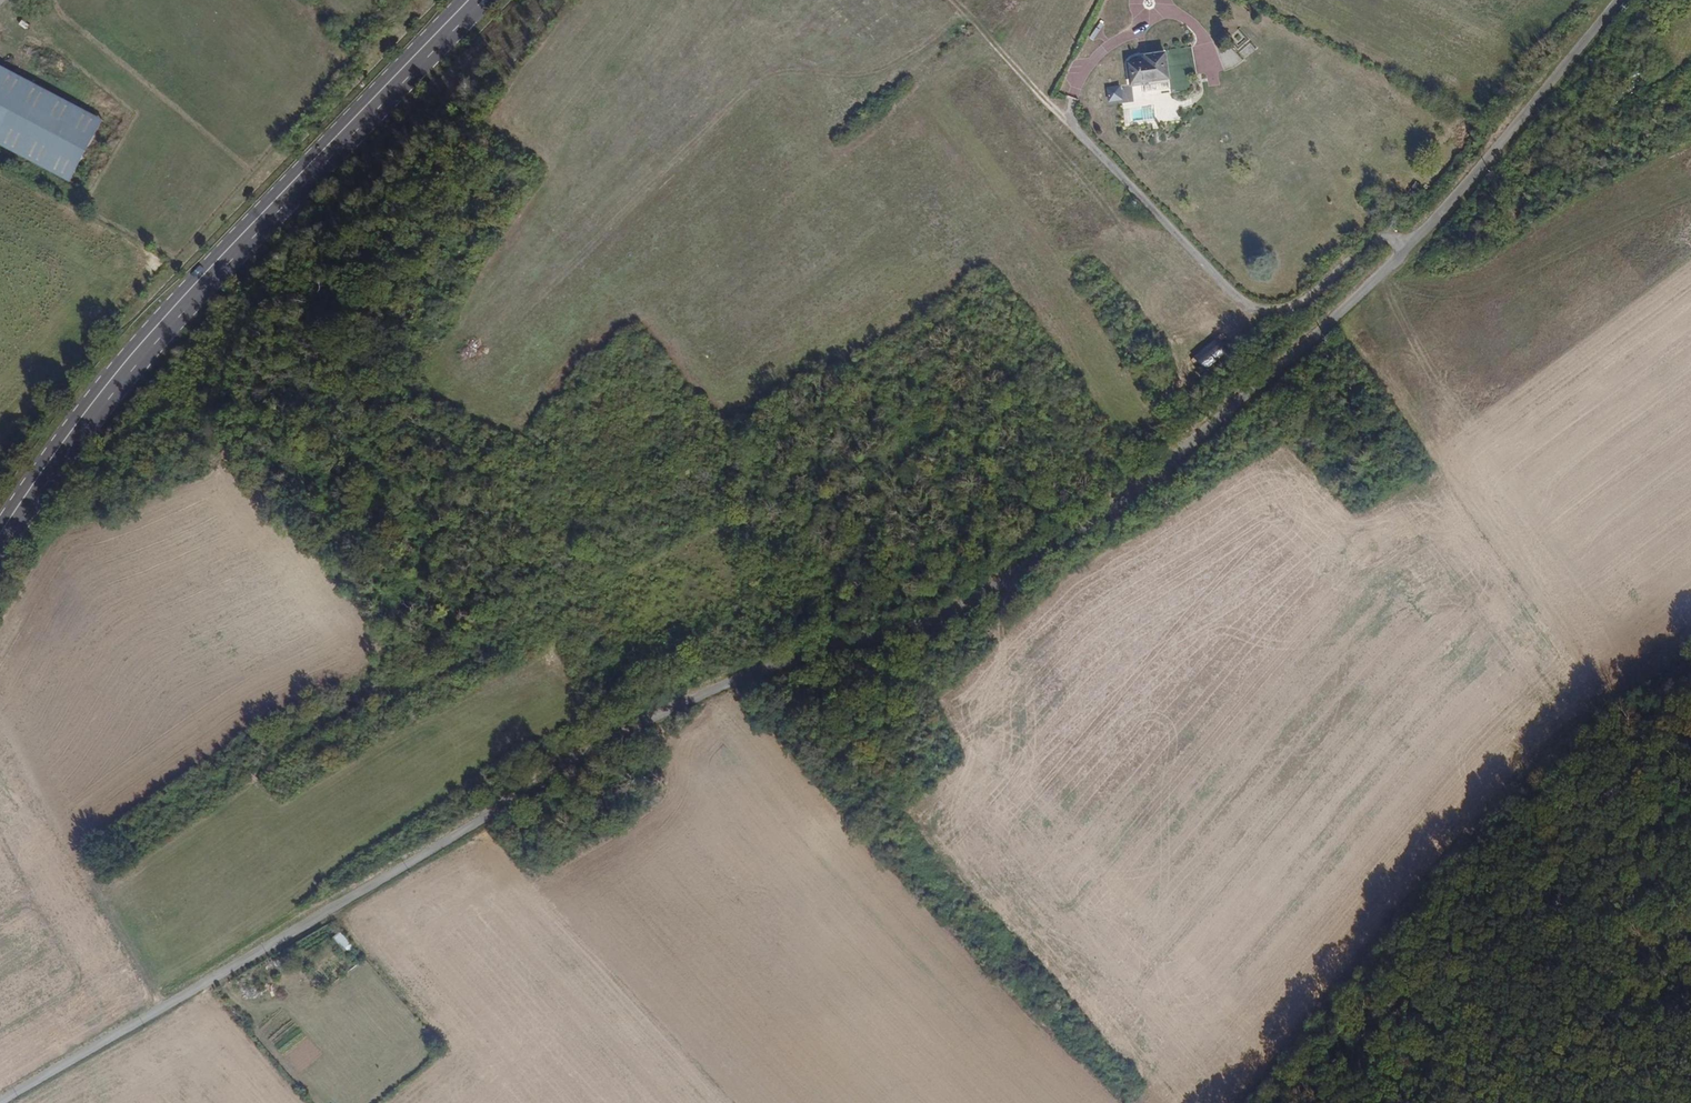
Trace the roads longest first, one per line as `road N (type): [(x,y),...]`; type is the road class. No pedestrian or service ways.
road 1 (unclassified): [(1417,243),(1160,469),(1015,575),(663,706),(0,1101)]
road 2 (primary): [(0,545),(153,338),(474,0)]
road 3 (track): [(1254,1102),(1525,777),(1690,636)]
road 4 (unclassified): [(1073,126),(1242,300),(1265,313),(1294,308),(1326,288),(1391,232),(1417,243)]
road 5 (unclassified): [(1621,0),(1417,243)]
road 6 (track): [(951,0),(1073,126)]

